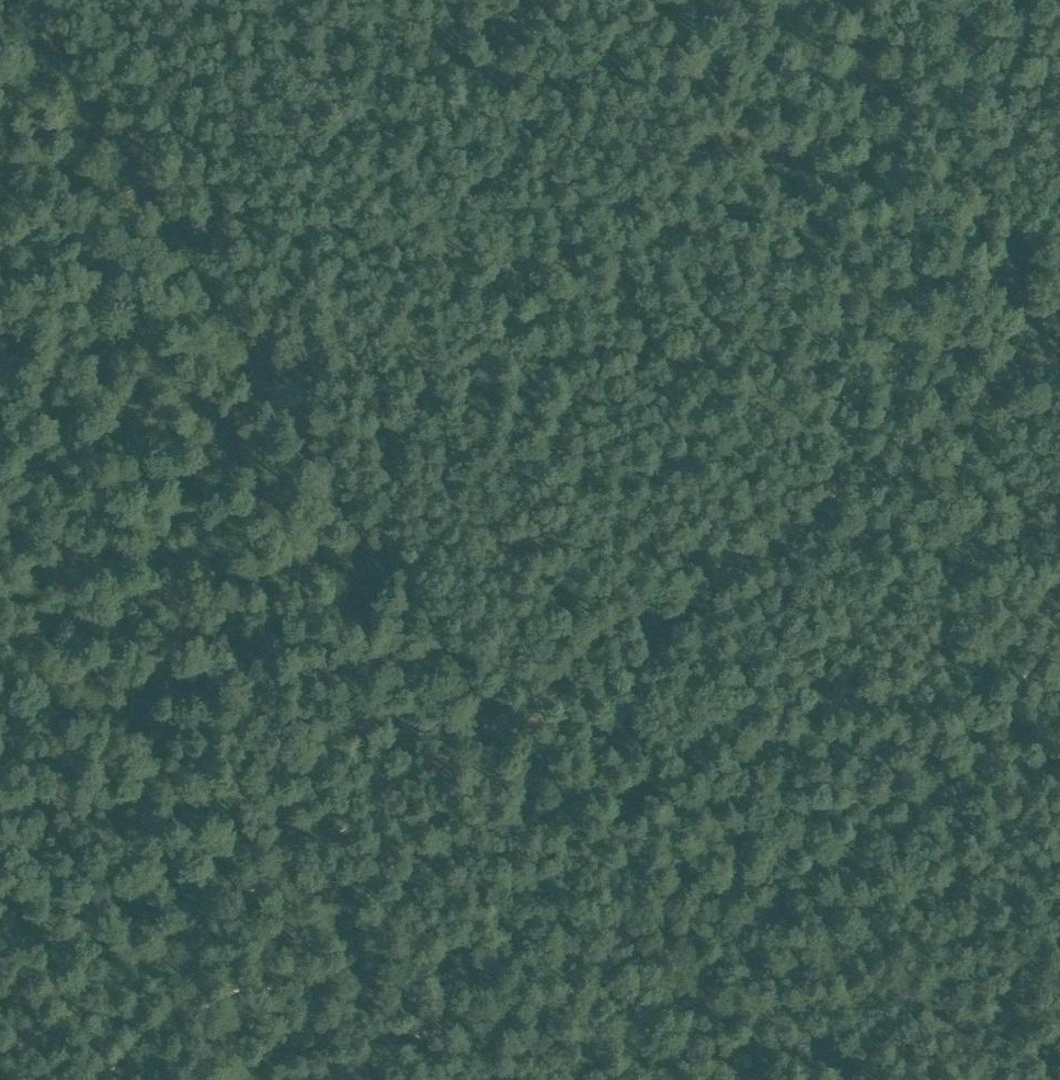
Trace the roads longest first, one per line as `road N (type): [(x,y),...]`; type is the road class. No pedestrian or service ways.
road 1 (track): [(1059,353),(0,1064)]

